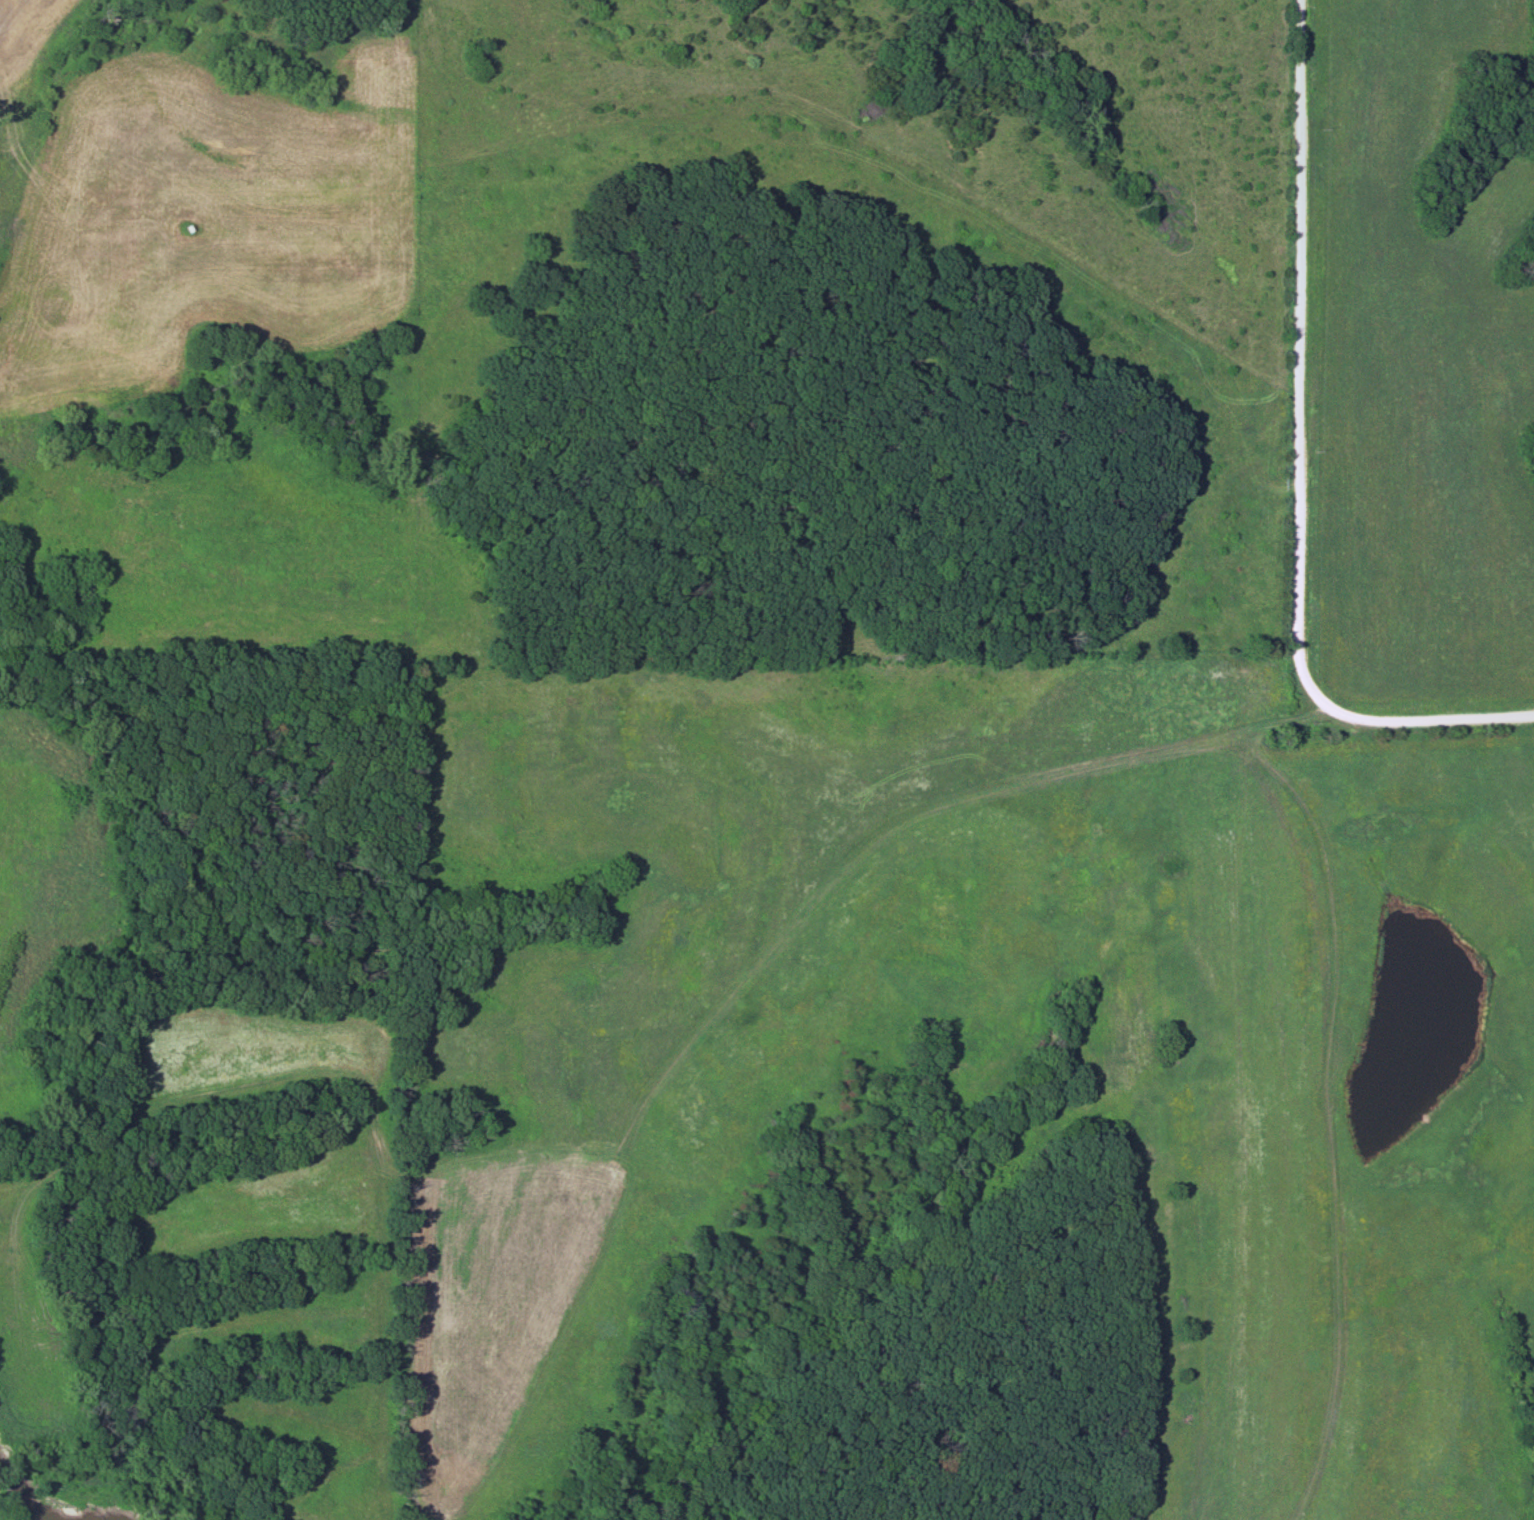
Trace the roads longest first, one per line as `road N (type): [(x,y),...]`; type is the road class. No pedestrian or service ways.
road 1 (residential): [(1307,0),(1305,654),(1321,692),(1348,710),(1398,717),(1533,714)]

